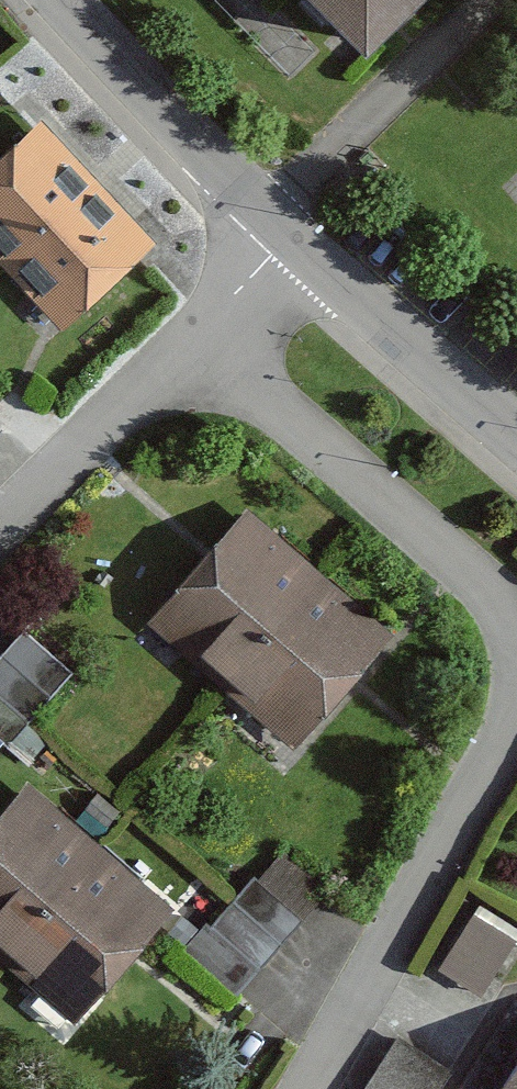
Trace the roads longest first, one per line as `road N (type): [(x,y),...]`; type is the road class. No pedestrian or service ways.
road 1 (residential): [(298,1088),(516,680)]
road 2 (residential): [(516,627),(190,337)]
road 3 (residential): [(75,0),(298,231)]
road 4 (residential): [(298,231),(516,430)]
road 5 (residential): [(190,337),(0,528)]
road 6 (residential): [(298,231),(190,337)]

